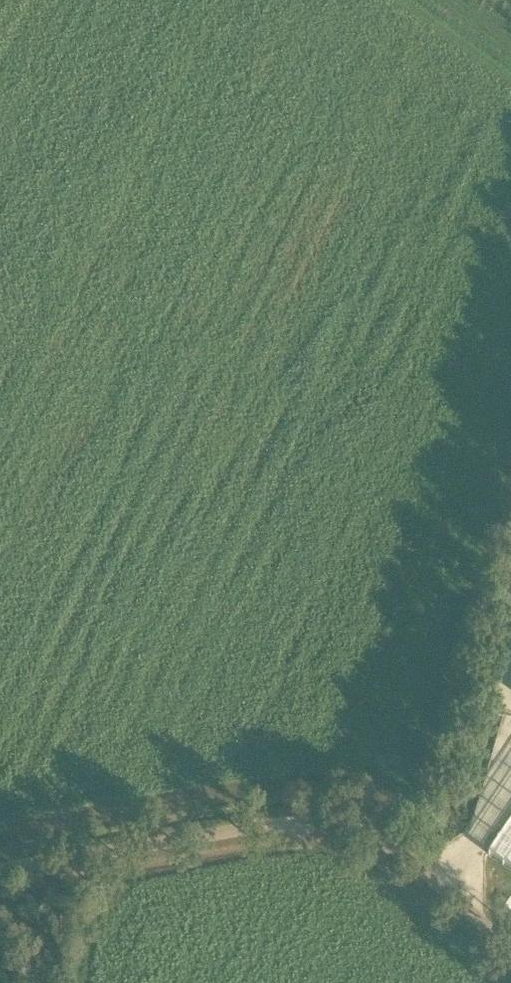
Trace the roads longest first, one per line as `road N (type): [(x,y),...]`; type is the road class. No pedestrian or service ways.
road 1 (unclassified): [(510,954),(420,871),(351,837),(274,827),(0,871)]

